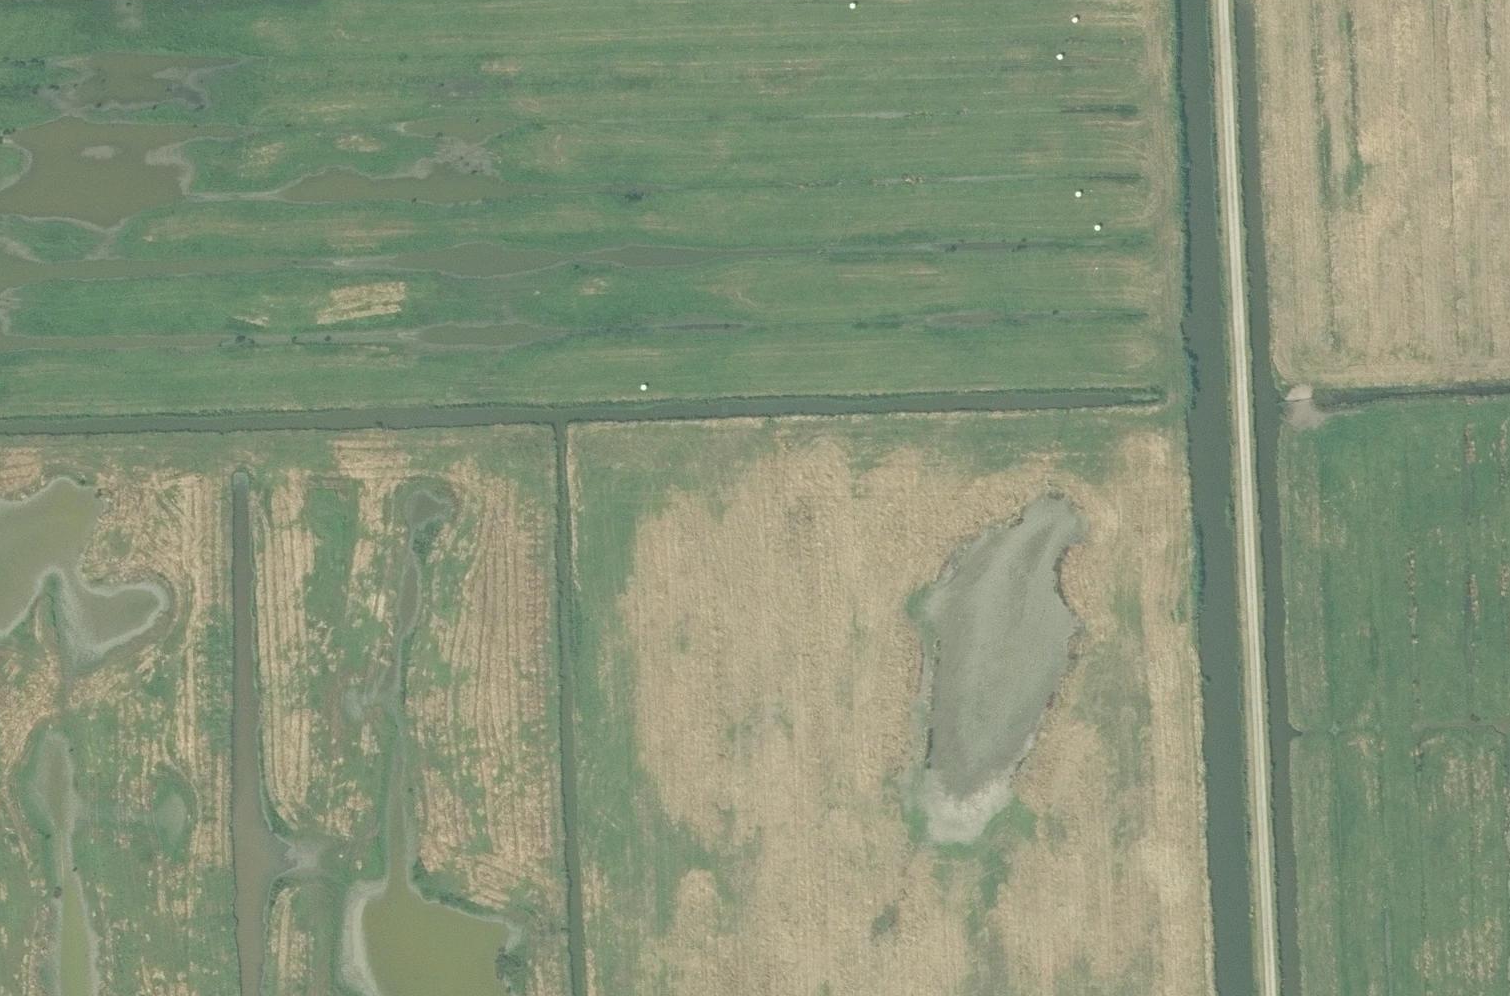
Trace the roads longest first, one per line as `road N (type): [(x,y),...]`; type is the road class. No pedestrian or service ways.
road 1 (track): [(1271,995),(1224,0)]

